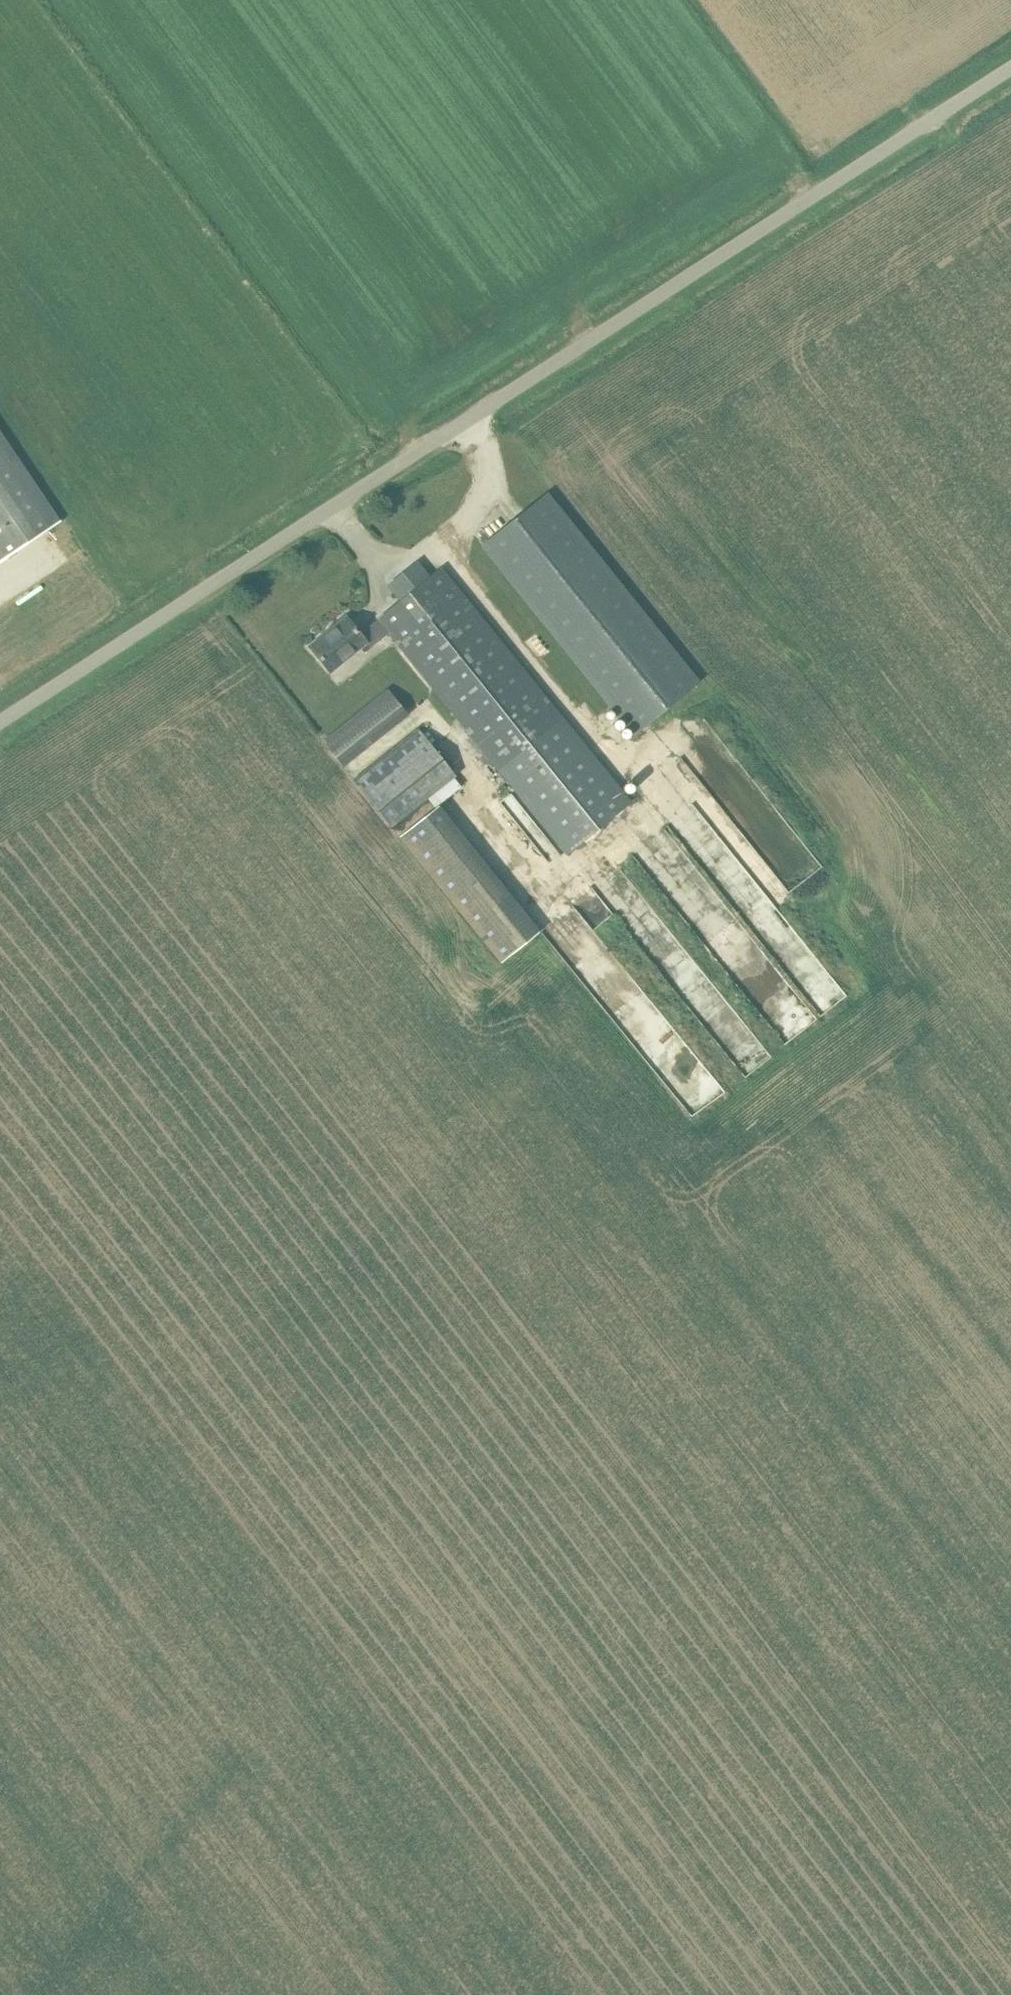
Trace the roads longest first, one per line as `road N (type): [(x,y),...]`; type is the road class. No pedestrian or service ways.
road 1 (unclassified): [(0,718),(1010,69)]

